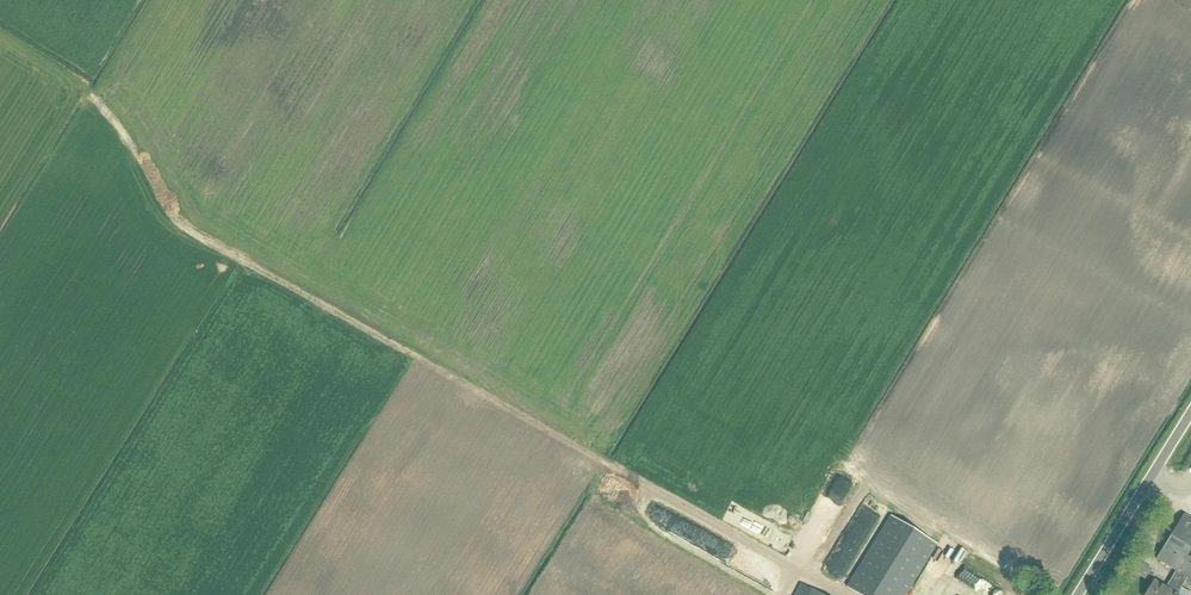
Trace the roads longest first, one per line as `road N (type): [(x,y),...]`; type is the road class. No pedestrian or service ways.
road 1 (tertiary): [(1078,594),(1190,412)]

